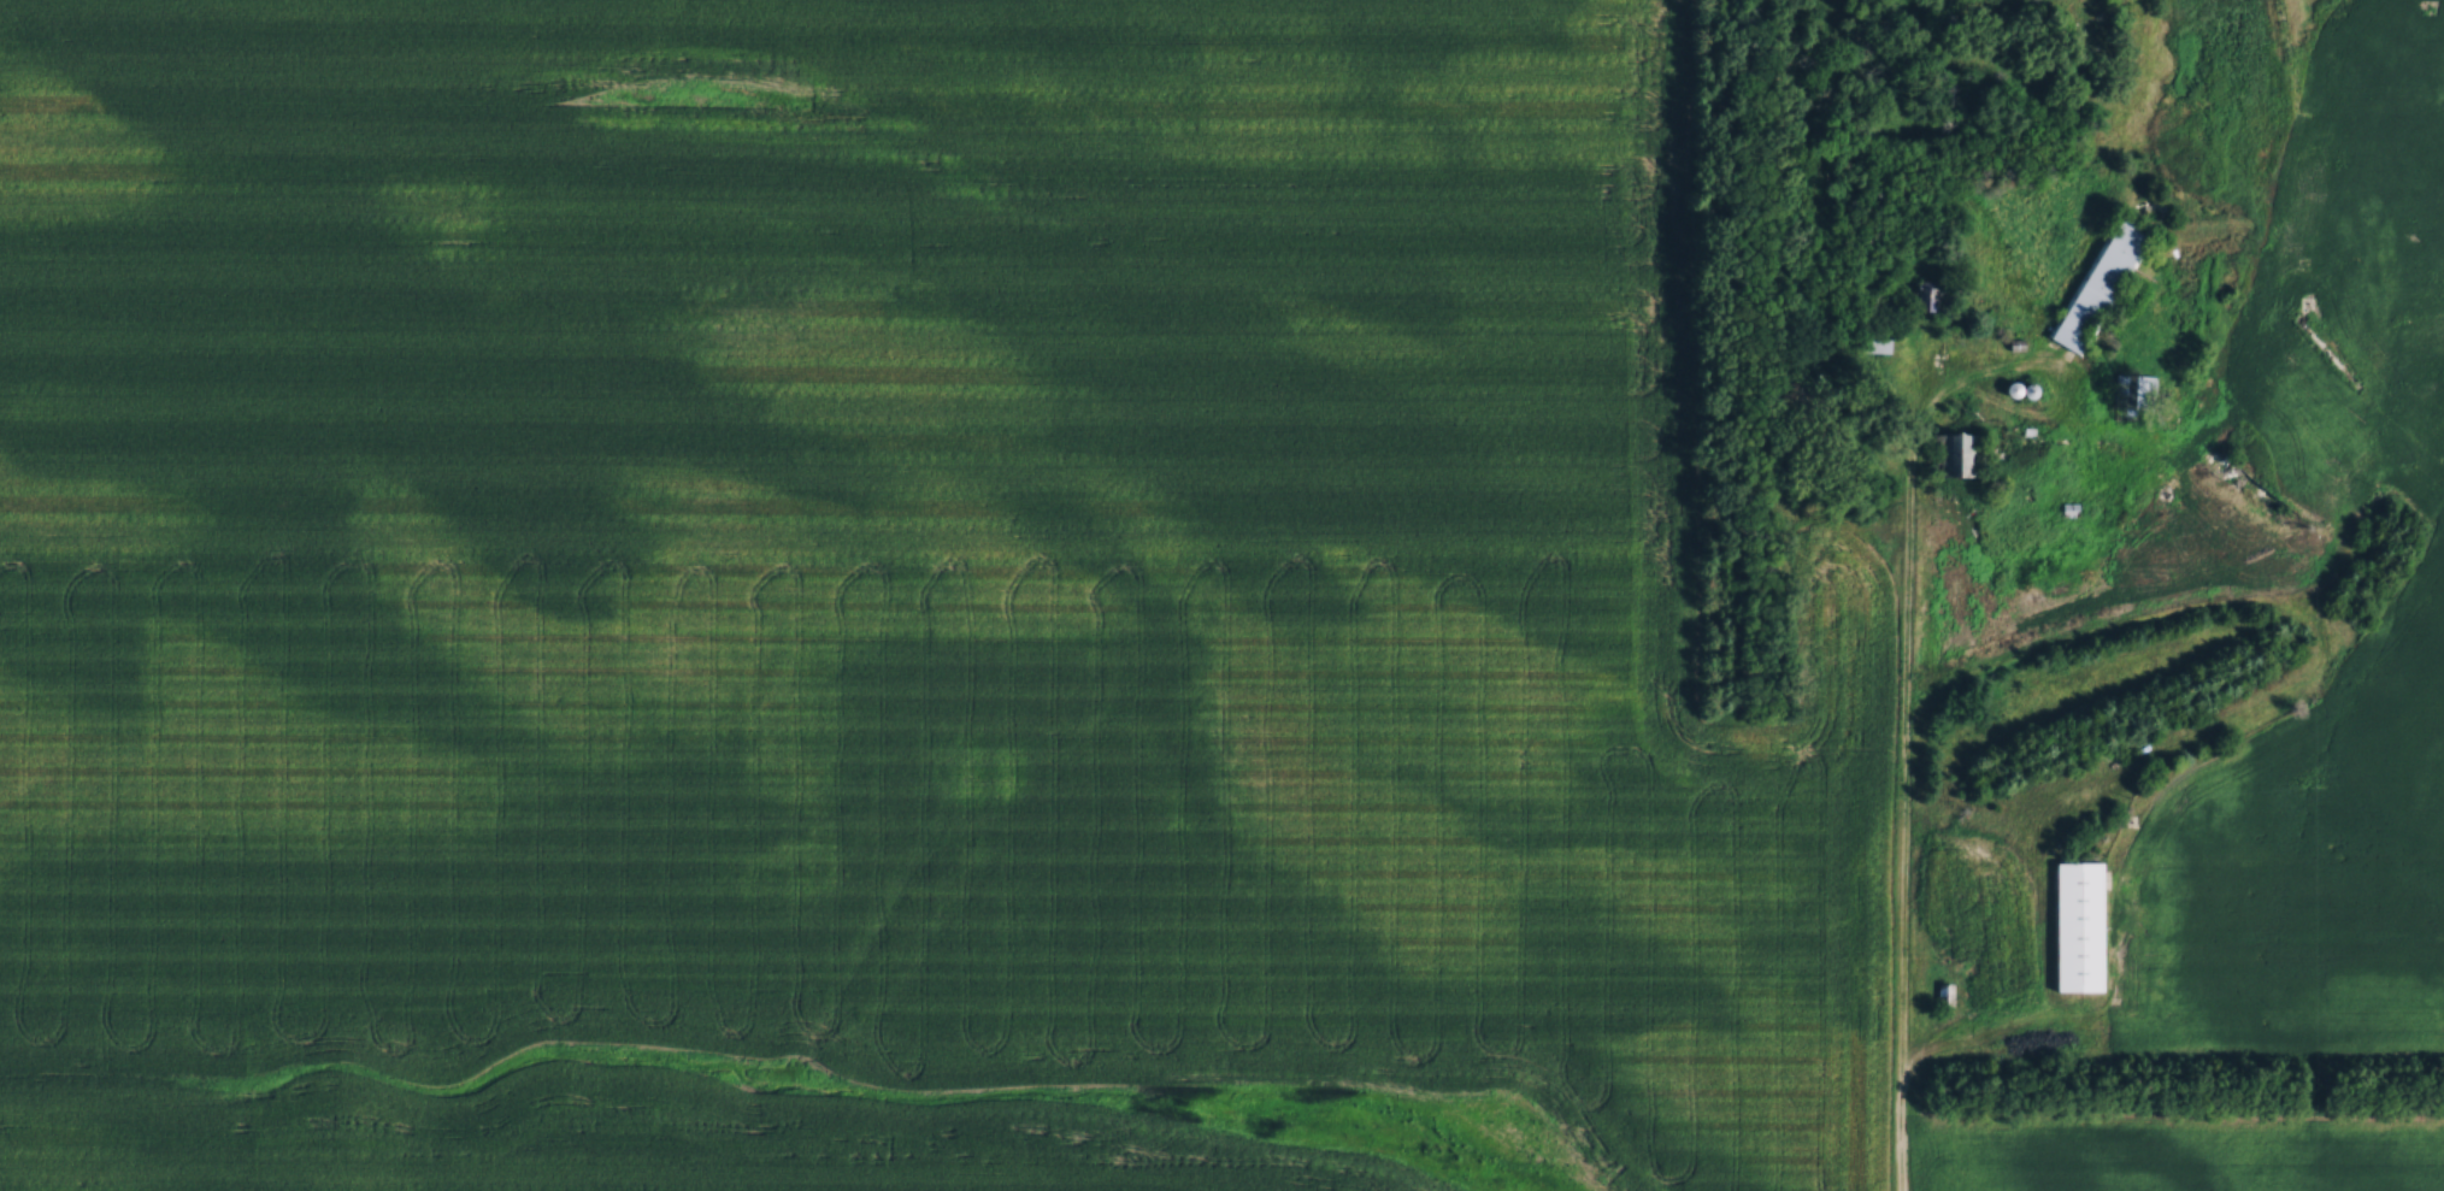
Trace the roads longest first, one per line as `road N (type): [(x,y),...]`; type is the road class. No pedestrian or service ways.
road 1 (residential): [(1902,1087),(1914,461),(1932,409),(1954,391)]

